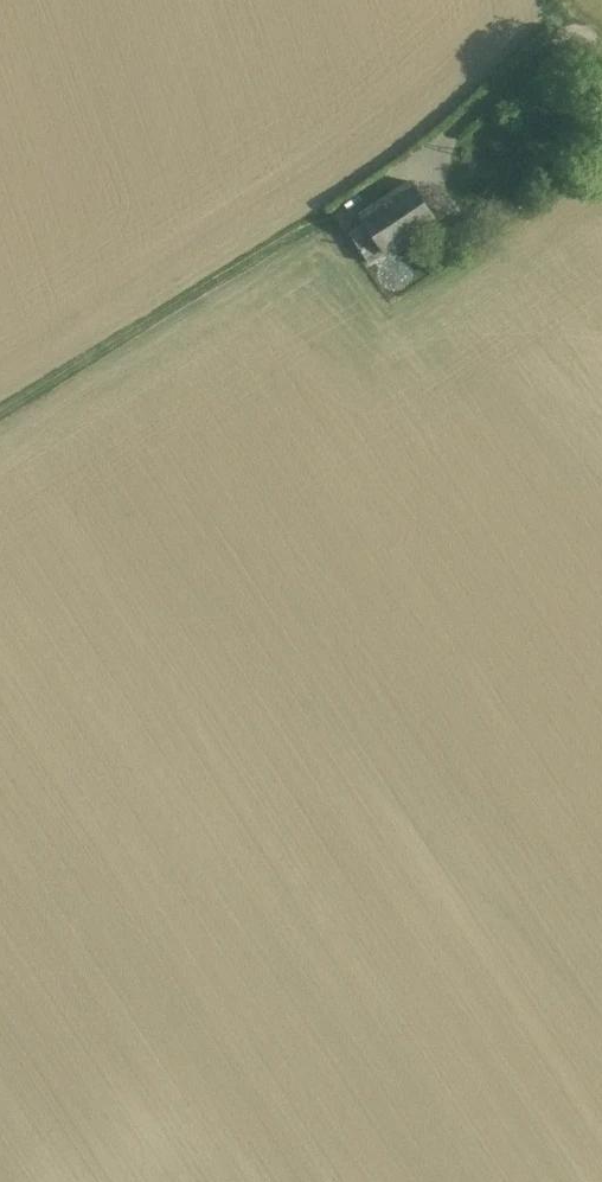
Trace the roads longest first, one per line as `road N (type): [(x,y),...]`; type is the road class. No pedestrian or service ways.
road 1 (track): [(341,216),(0,424)]

